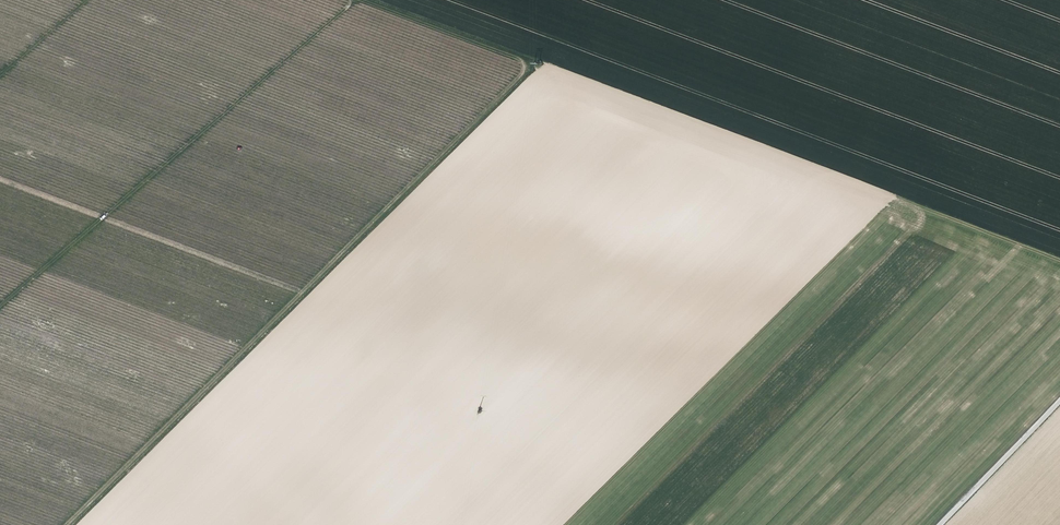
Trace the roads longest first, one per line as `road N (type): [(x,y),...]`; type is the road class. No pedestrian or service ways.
road 1 (track): [(362,0),(534,64),(65,524)]
road 2 (unclassified): [(1059,401),(940,524)]

